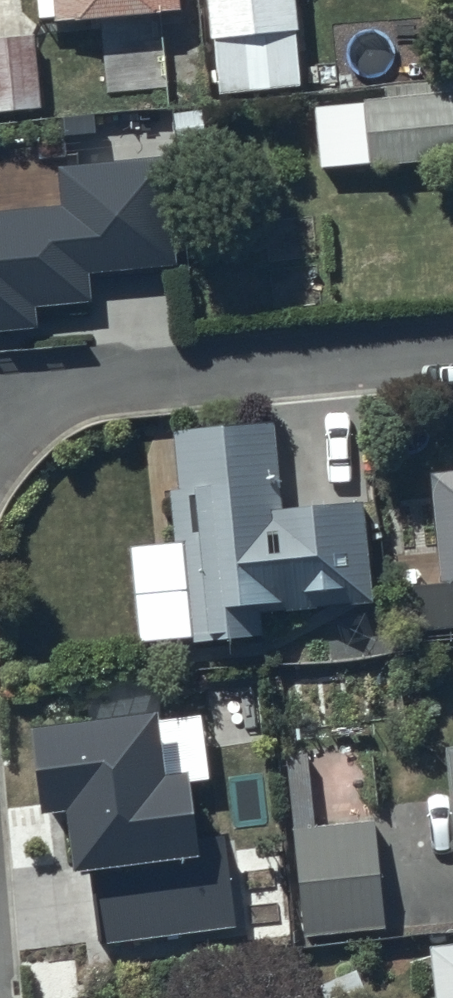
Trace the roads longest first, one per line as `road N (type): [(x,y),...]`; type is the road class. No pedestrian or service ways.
road 1 (residential): [(452,350),(84,390),(39,412),(0,452)]

